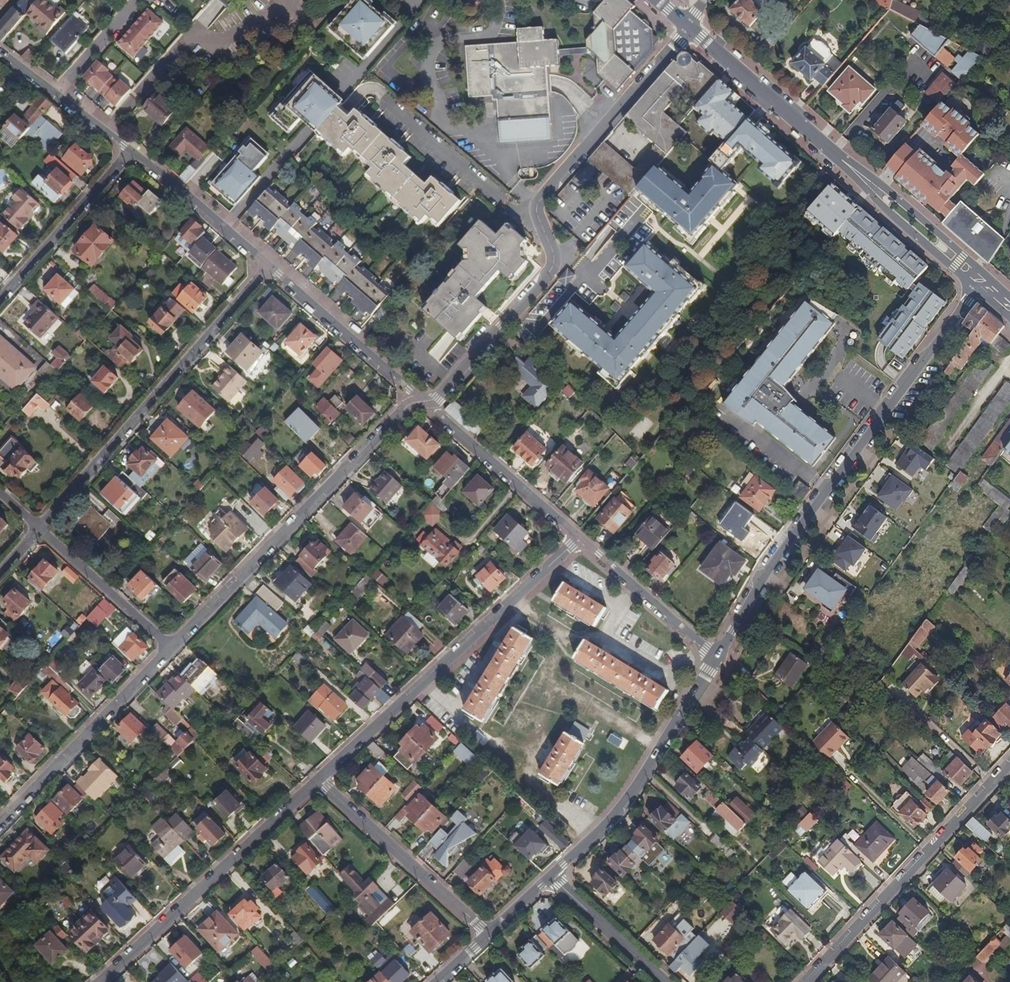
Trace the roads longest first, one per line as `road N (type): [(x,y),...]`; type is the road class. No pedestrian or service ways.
road 1 (residential): [(688,27),(538,202),(554,257),(548,275),(436,398),(421,402)]
road 2 (secondary): [(980,283),(785,543),(715,658)]
road 3 (secondary): [(688,27),(980,283)]
road 4 (residential): [(318,781),(581,538)]
road 5 (residential): [(421,402),(406,407),(170,647)]
road 6 (residential): [(268,266),(38,530)]
road 7 (residential): [(1009,763),(805,981)]
road 8 (residential): [(107,981),(318,781)]
road 9 (secondary): [(715,658),(628,802),(551,875)]
road 10 (residential): [(170,647),(0,827)]
road 11 (residential): [(318,781),(488,936)]
road 12 (residential): [(581,538),(421,402)]
road 13 (residential): [(421,402),(268,266)]
road 14 (residential): [(0,299),(133,152)]
road 15 (residential): [(715,658),(581,538)]
road 16 (residential): [(268,266),(133,152)]
road 17 (residential): [(38,530),(170,647)]
road 18 (residential): [(133,152),(0,52)]
road 19 (residential): [(551,875),(664,981)]

